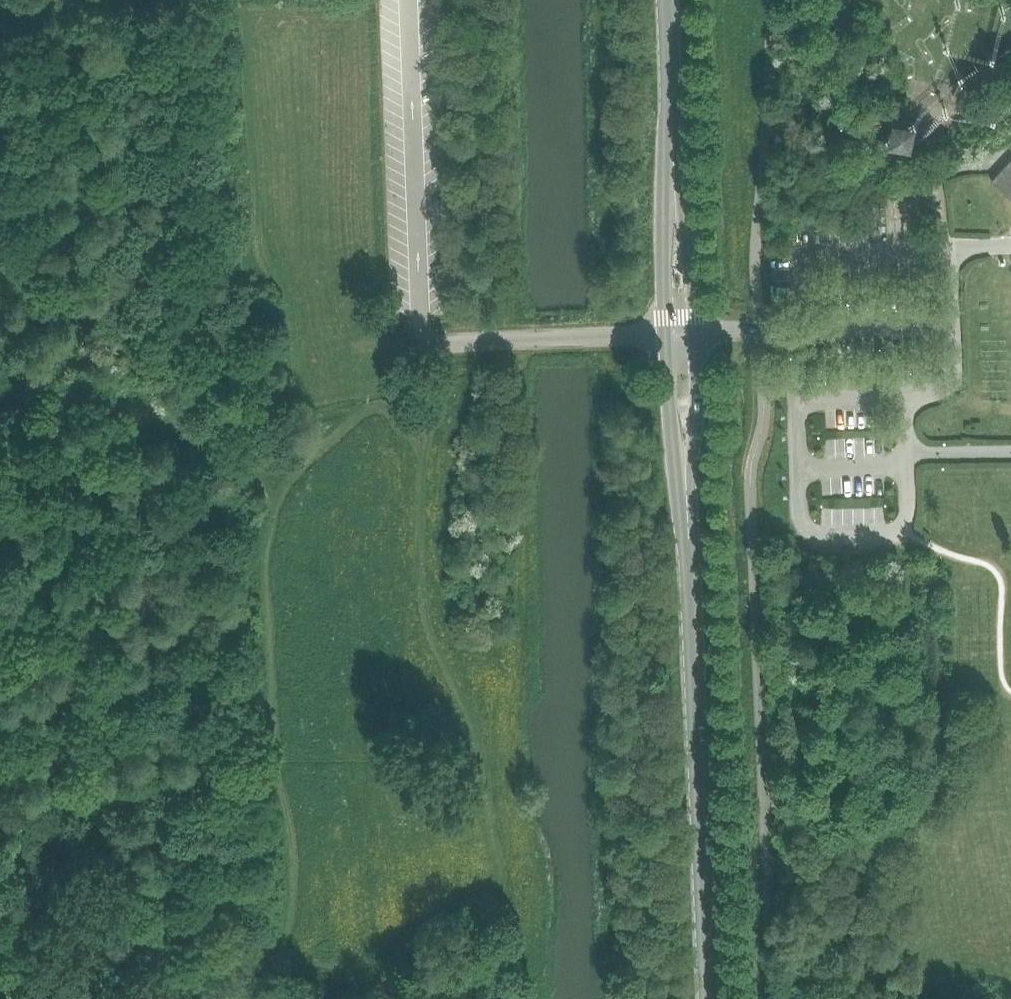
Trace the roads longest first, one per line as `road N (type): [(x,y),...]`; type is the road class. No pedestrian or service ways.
road 1 (unclassified): [(709,998),(670,0)]

